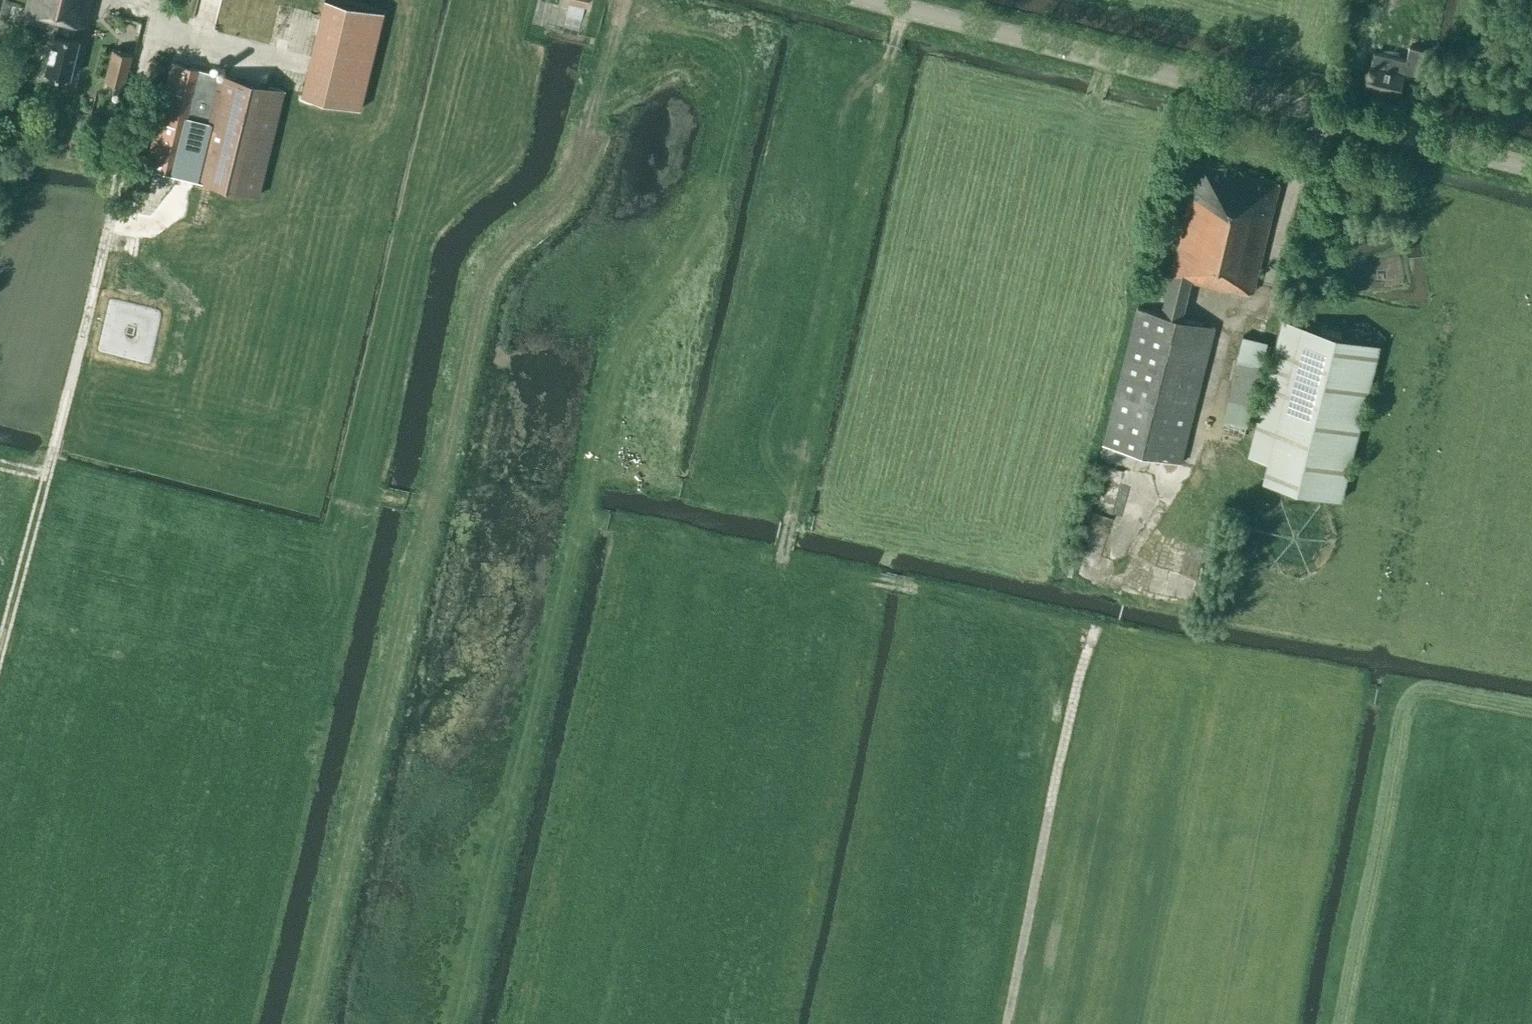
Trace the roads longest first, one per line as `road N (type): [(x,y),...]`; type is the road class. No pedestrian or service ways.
road 1 (tertiary): [(863,0),(1531,165)]

